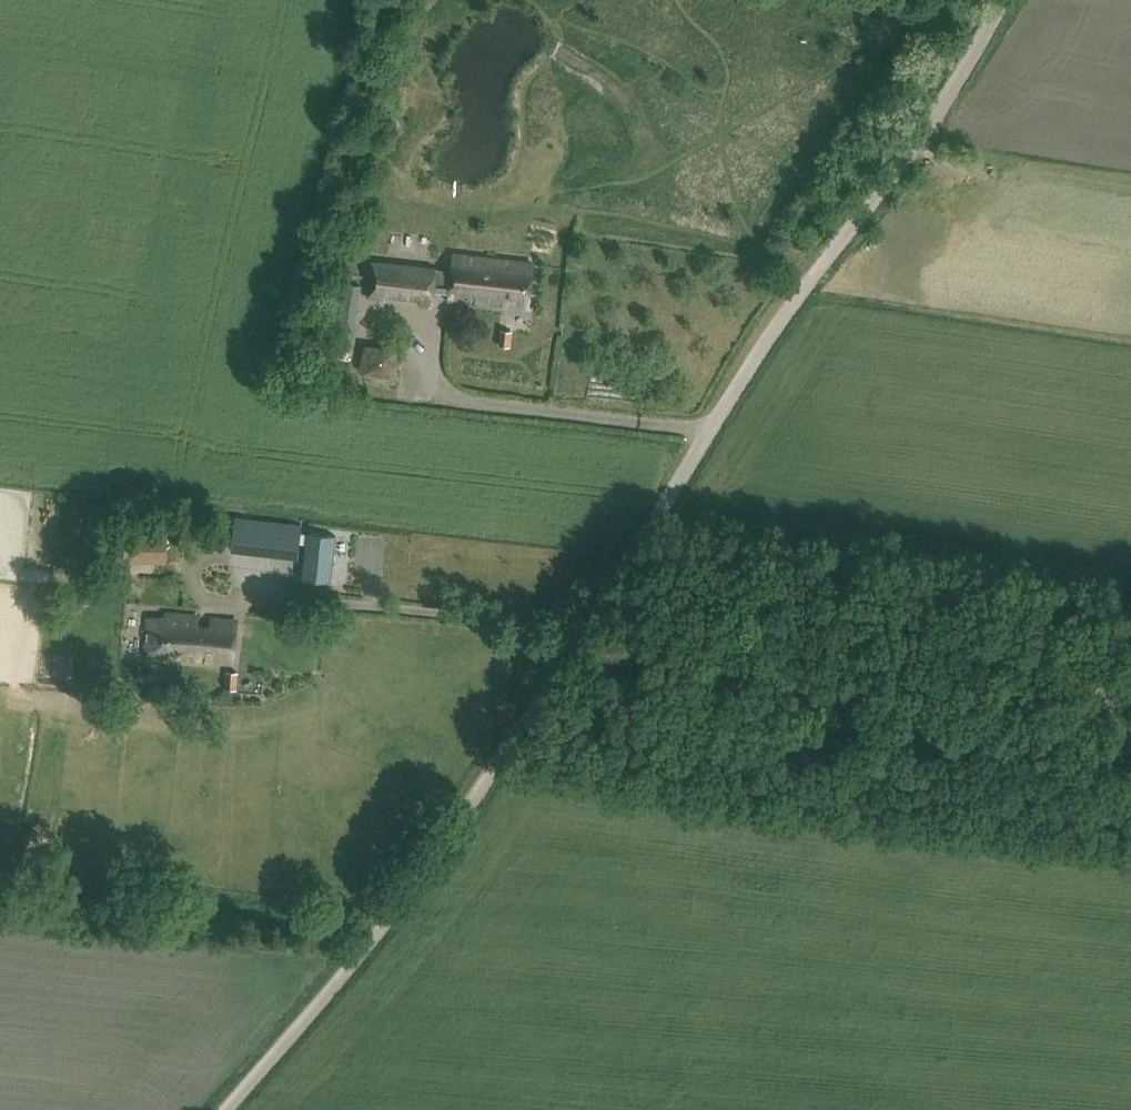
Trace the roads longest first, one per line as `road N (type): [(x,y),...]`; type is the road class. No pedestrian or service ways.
road 1 (track): [(628,567),(709,429),(913,144),(1002,0)]
road 2 (track): [(229,1109),(454,833),(628,567)]

